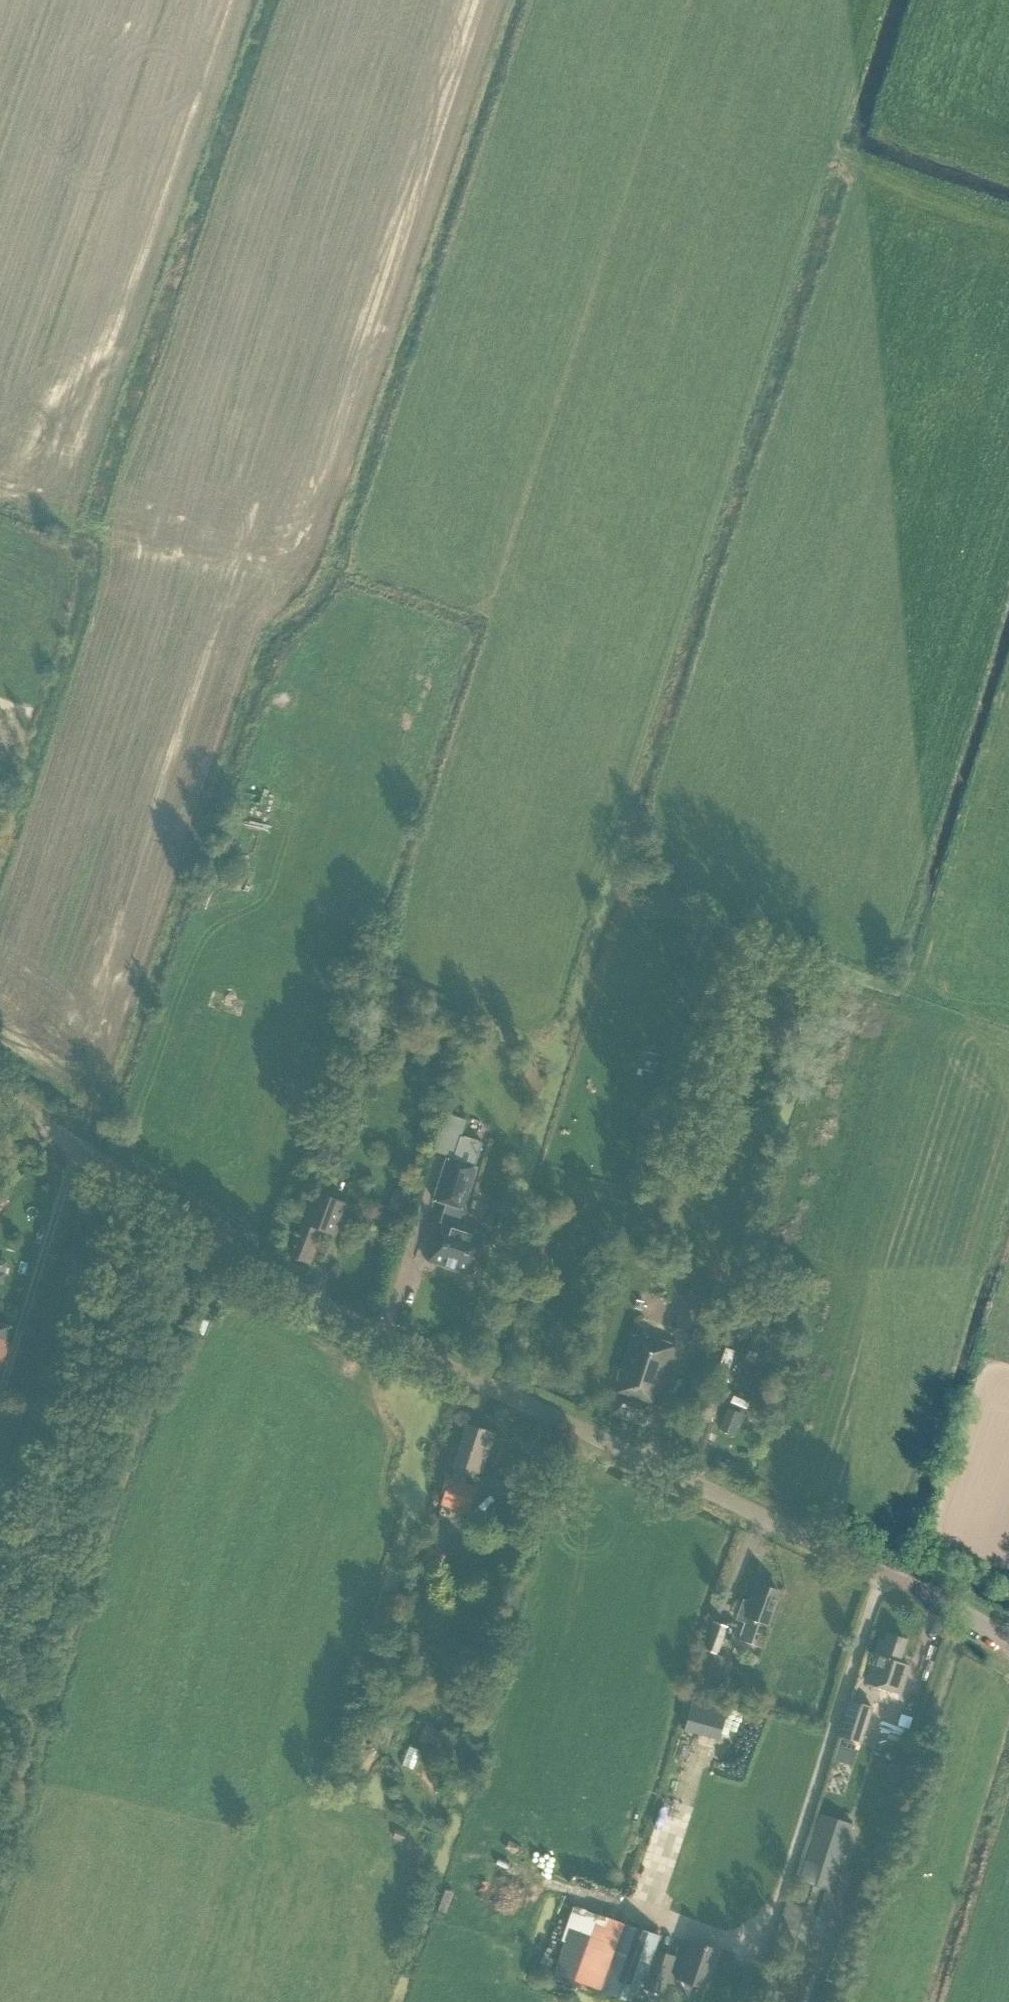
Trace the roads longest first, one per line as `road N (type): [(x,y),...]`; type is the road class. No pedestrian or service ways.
road 1 (unclassified): [(1008,1642),(963,1612),(312,1298),(0,1100)]

